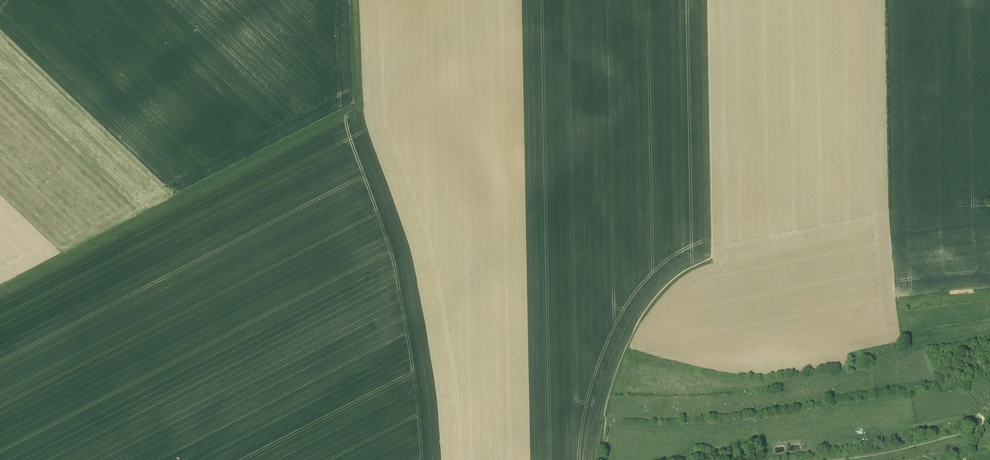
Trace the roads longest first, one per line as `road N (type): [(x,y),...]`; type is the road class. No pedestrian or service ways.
road 1 (track): [(974,434),(824,459)]

